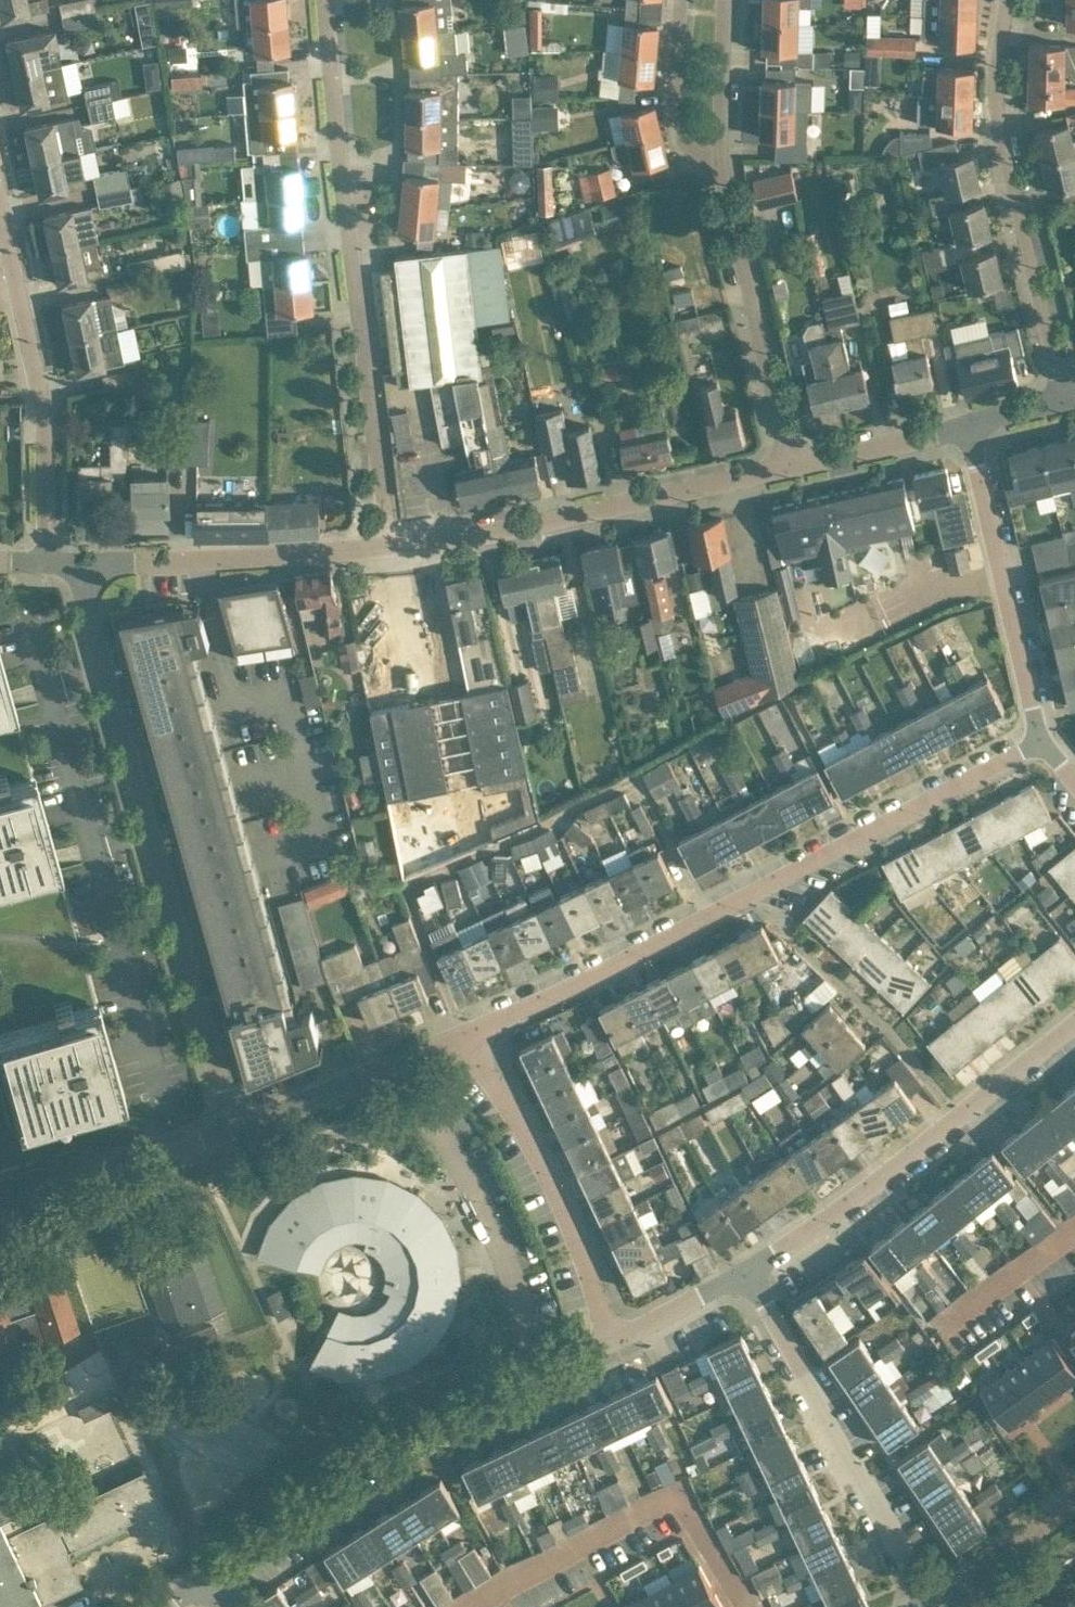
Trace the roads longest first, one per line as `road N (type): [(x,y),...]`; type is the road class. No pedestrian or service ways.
road 1 (residential): [(465,1034),(1043,742)]
road 2 (residential): [(236,1129),(89,616),(89,562)]
road 3 (residential): [(390,545),(325,0)]
road 4 (residential): [(210,1575),(379,1454),(611,1344)]
road 5 (residential): [(1009,0),(996,106),(1001,143),(1068,407)]
road 6 (residential): [(748,1271),(1074,1025)]
road 7 (residential): [(390,545),(791,469)]
road 8 (residential): [(929,1606),(748,1271)]
road 9 (residential): [(753,1606),(677,1495),(467,1606)]
road 10 (residential): [(47,562),(44,419),(0,208)]
road 11 (residential): [(611,1344),(584,1253),(530,1141),(465,1034)]
road 12 (residential): [(972,428),(1043,742)]
road 13 (residential): [(791,469),(721,167)]
road 14 (residential): [(89,562),(390,545)]
road 15 (residential): [(0,1219),(236,1129)]
road 16 (residential): [(236,1129),(465,1034)]
road 17 (residential): [(682,0),(676,75),(685,145),(721,167)]
road 18 (residential): [(791,469),(972,428)]
road 19 (residential): [(1074,1499),(929,1606)]
road 20 (residential): [(721,167),(725,0)]
road 21 (residential): [(940,1328),(1074,1231)]
road 22 (residential): [(611,1344),(748,1271)]

